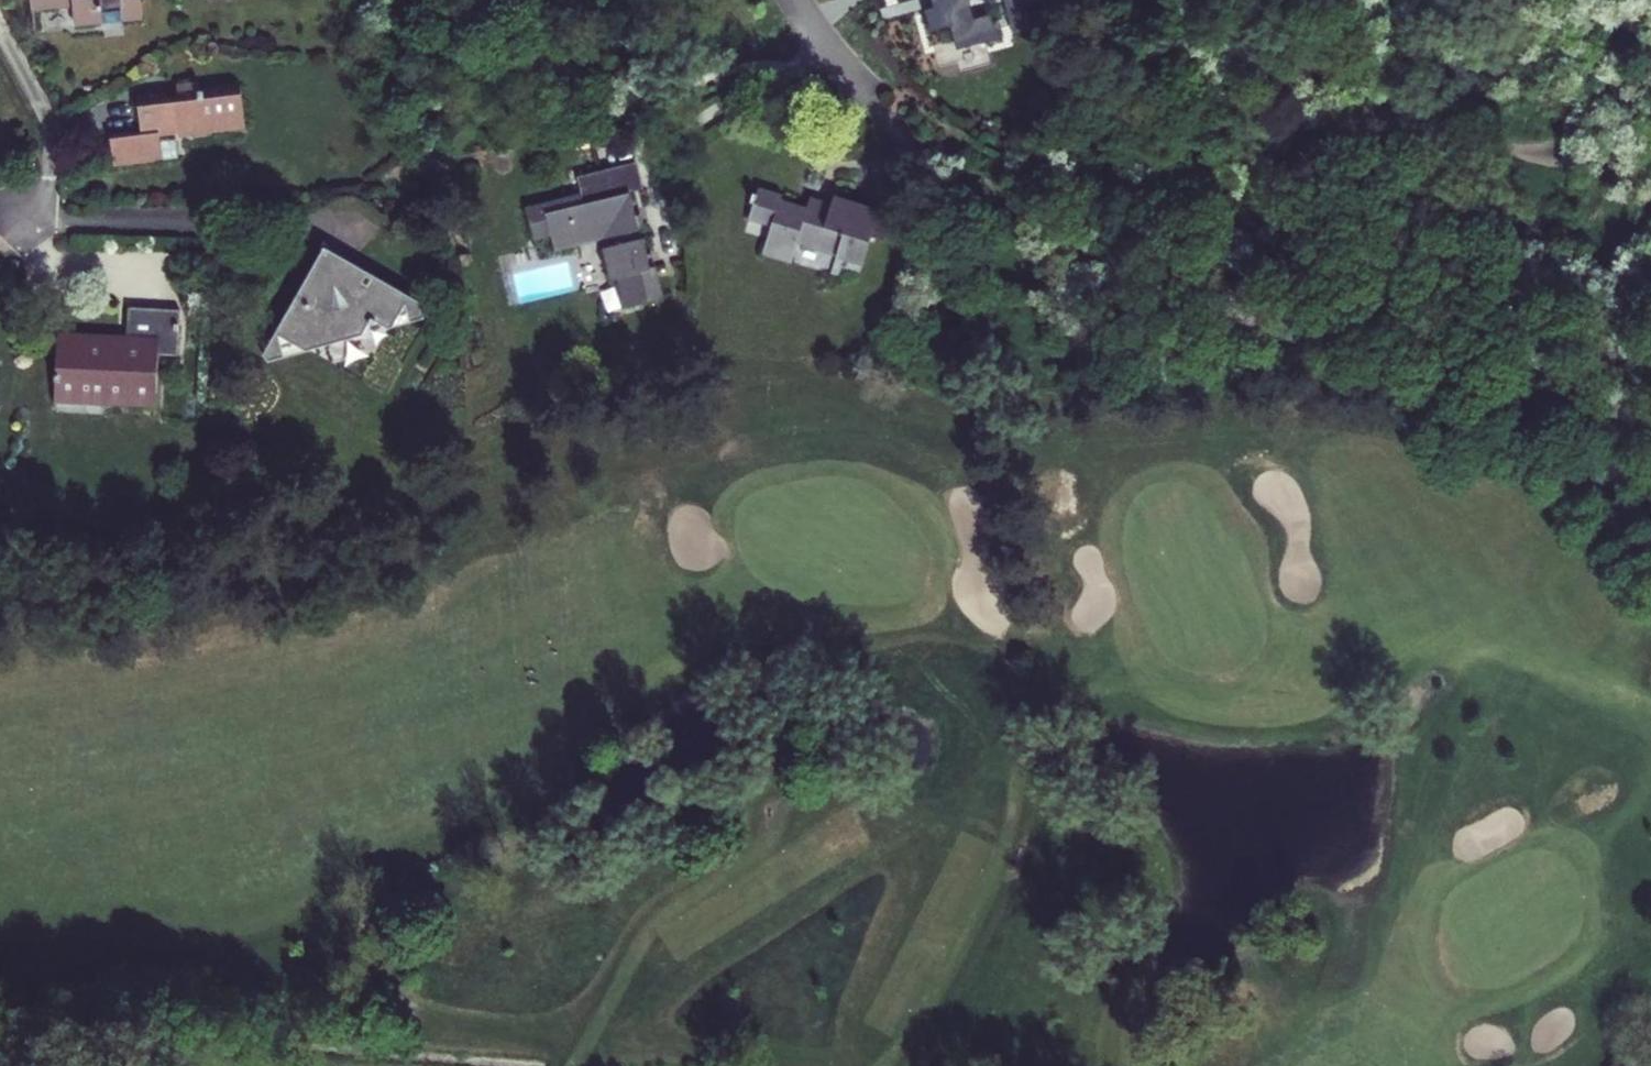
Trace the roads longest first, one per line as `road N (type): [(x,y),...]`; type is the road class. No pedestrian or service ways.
road 1 (residential): [(797,0),(848,75),(953,173)]

